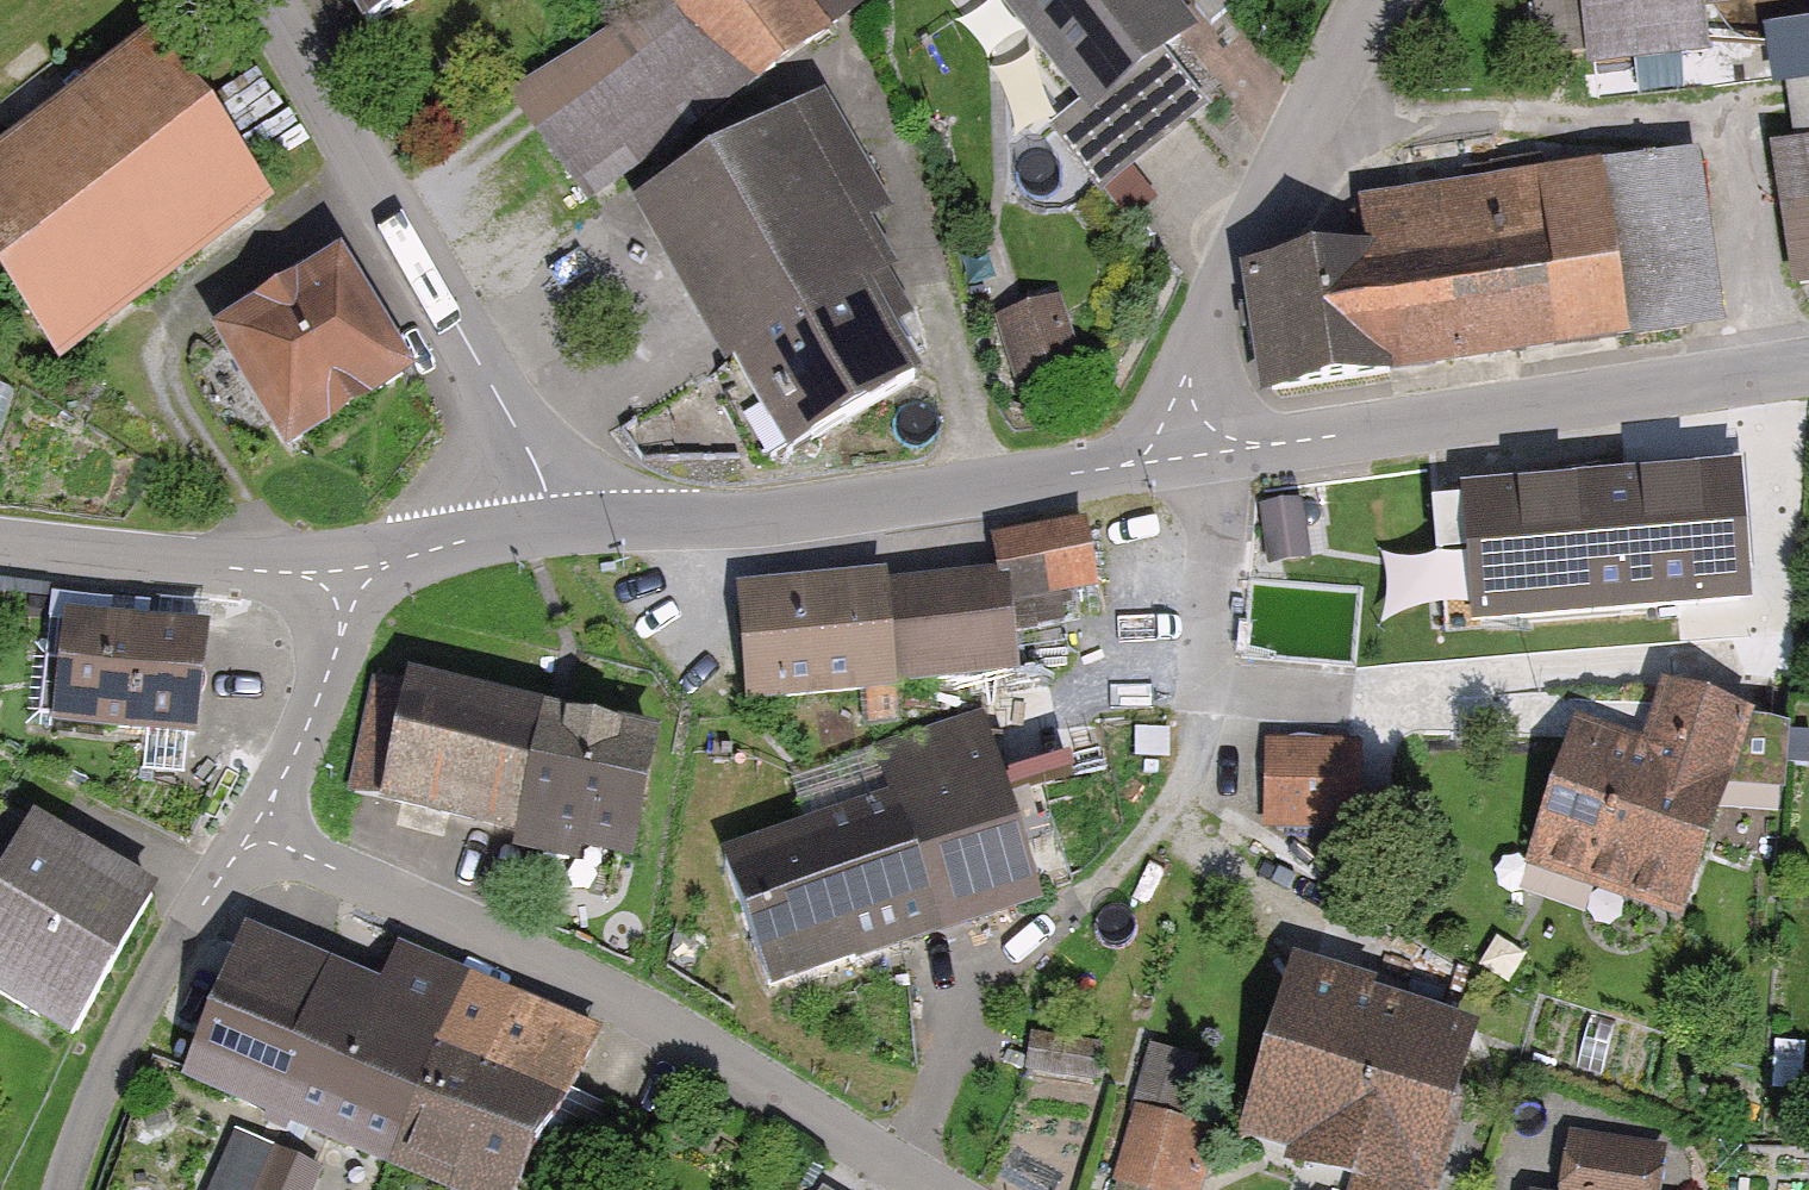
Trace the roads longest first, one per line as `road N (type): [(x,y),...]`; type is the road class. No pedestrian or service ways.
road 1 (residential): [(266,830),(565,977),(934,1189)]
road 2 (residential): [(1184,431),(1121,466),(747,519),(546,526)]
road 3 (residential): [(1808,368),(1268,445),(1184,431)]
road 4 (unclassified): [(267,0),(540,472),(546,526)]
road 5 (unclassified): [(1371,0),(1241,245),(1191,360),(1184,431)]
road 6 (residential): [(61,1189),(72,1146),(154,976),(232,861),(266,830)]
road 7 (unclassified): [(347,586),(0,539)]
road 8 (residential): [(1202,710),(1217,544),(1184,431)]
road 9 (residential): [(347,586),(337,648),(266,830)]
road 10 (residential): [(546,526),(404,558),(347,586)]

